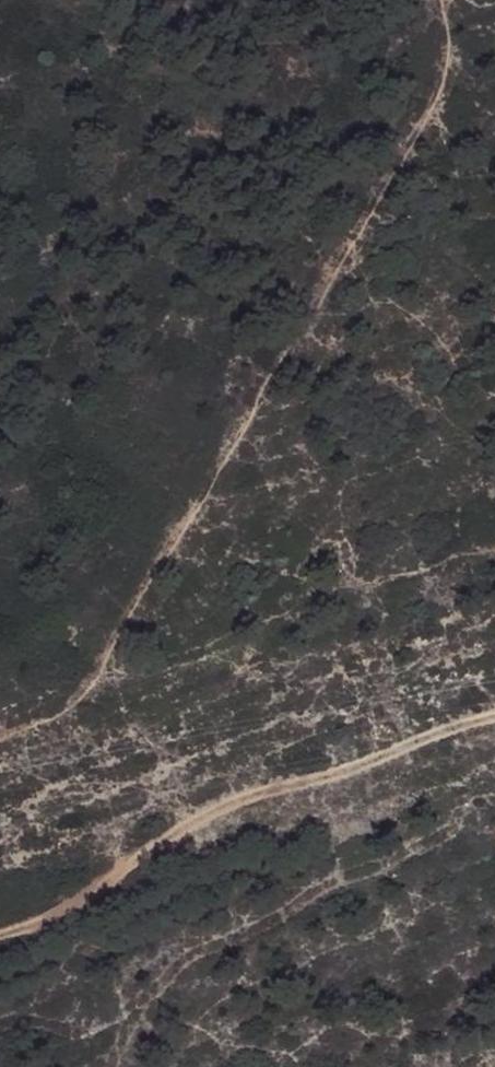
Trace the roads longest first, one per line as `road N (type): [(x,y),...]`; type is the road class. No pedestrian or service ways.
road 1 (track): [(0,741),(80,700),(331,268),(425,123),(445,74),(439,0)]
road 2 (track): [(0,937),(31,928),(241,795),(350,772),(430,736),(494,719)]

